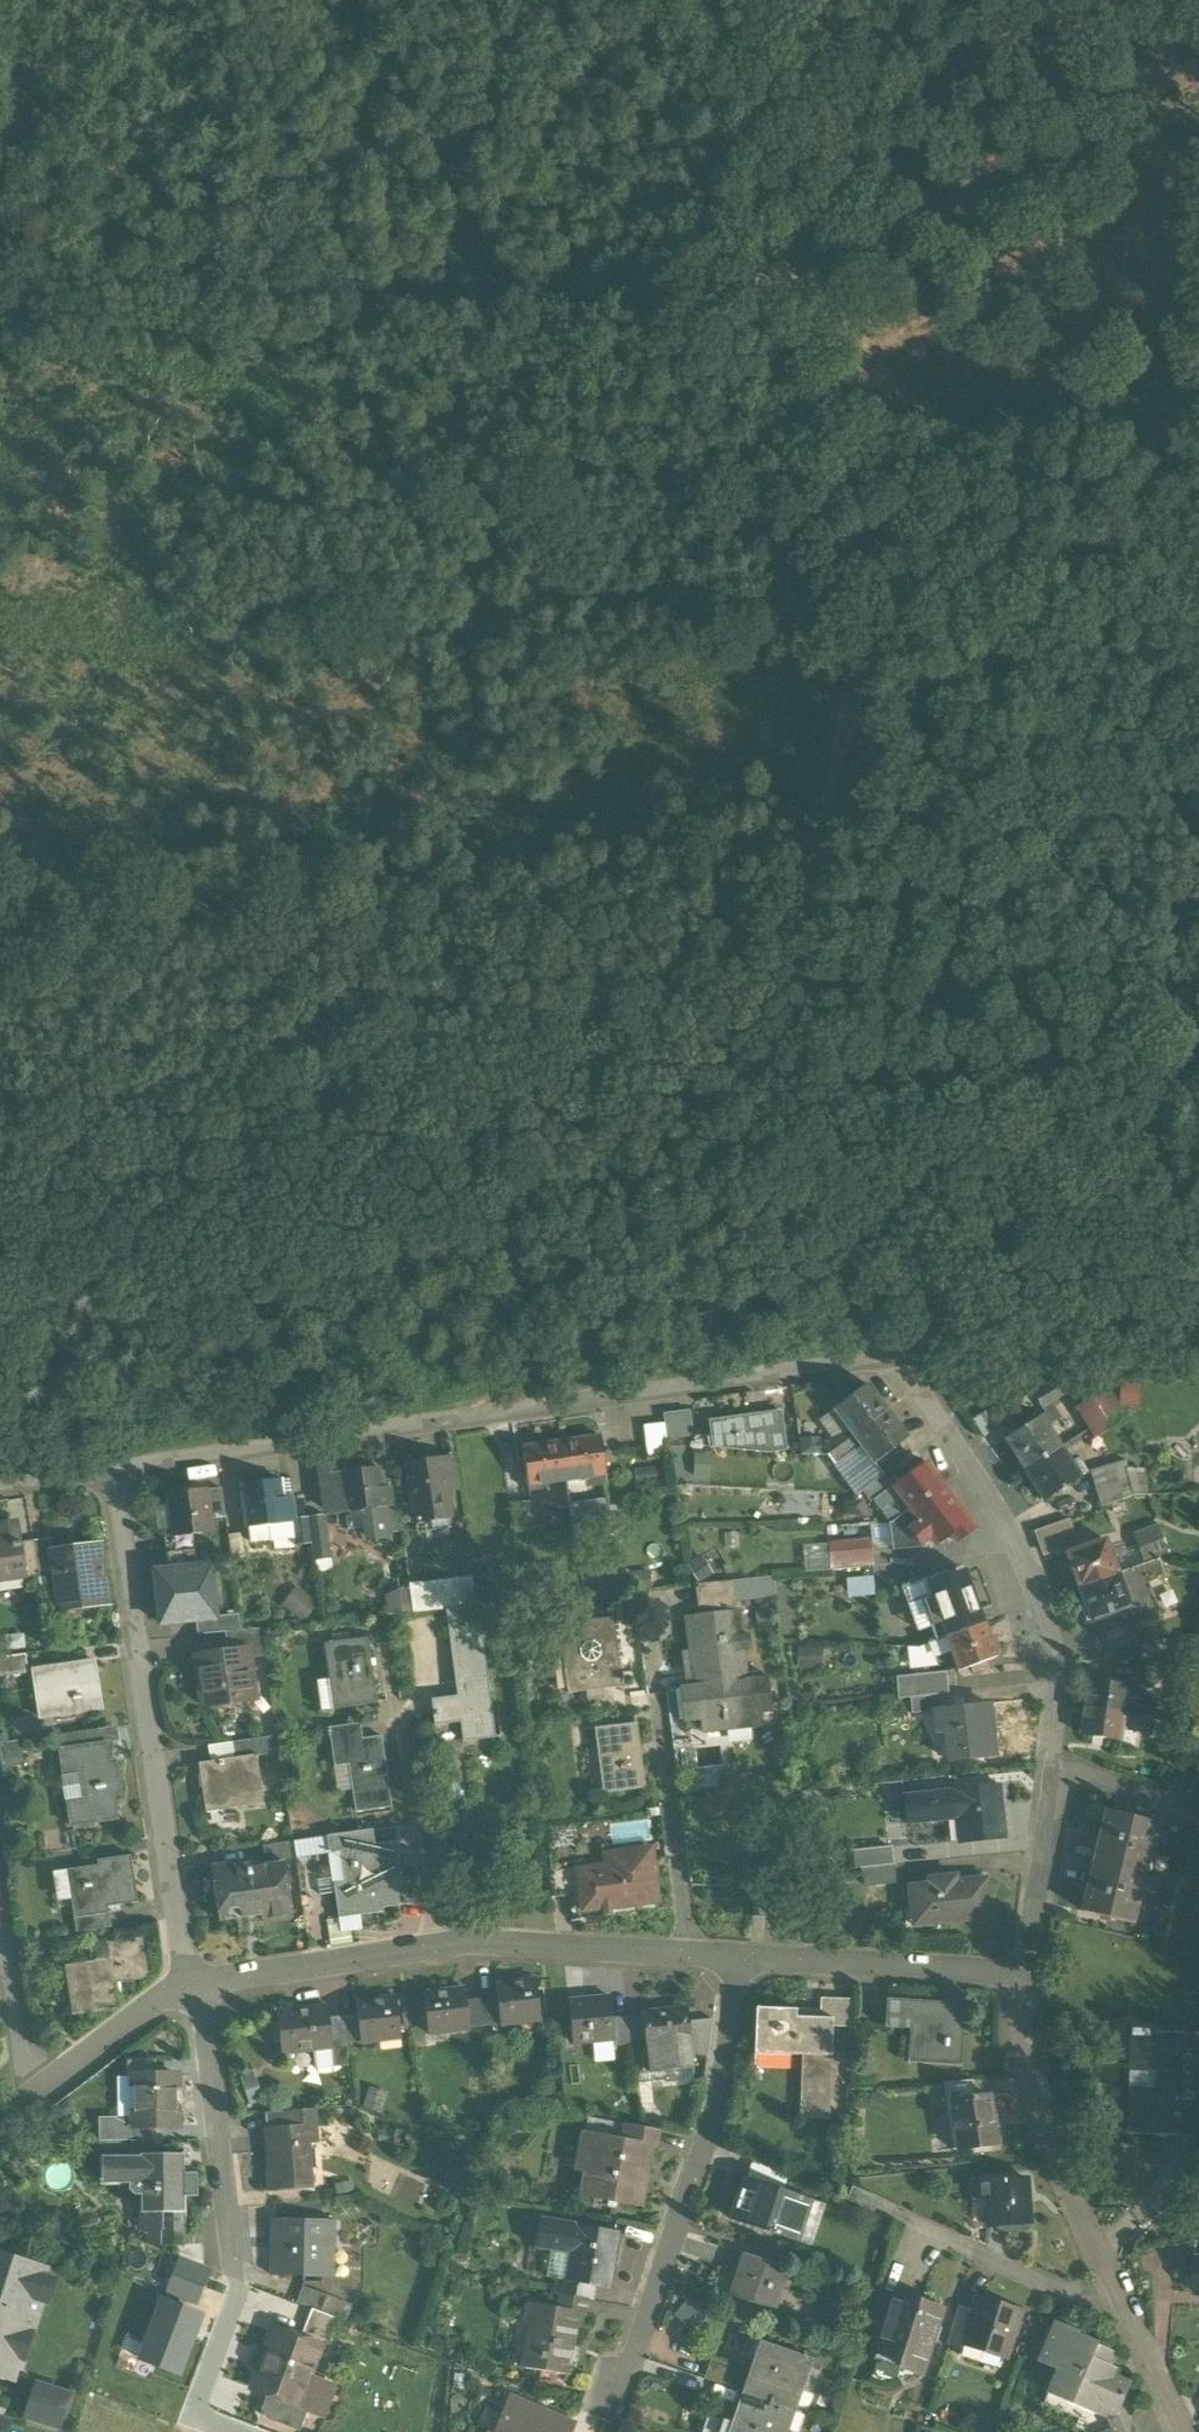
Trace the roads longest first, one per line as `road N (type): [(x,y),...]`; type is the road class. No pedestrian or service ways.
road 1 (residential): [(898,1371),(108,1474),(193,1997)]
road 2 (residential): [(732,1965),(434,1955),(193,1997)]
road 3 (residential): [(193,1997),(209,2030),(235,2281),(195,2416),(236,2431)]
road 4 (track): [(806,986),(841,722),(977,595)]
road 5 (residential): [(1052,1774),(1054,1661),(1018,1556),(898,1371)]
road 6 (residential): [(732,1965),(722,2066),(617,2392)]
road 7 (track): [(898,1371),(838,1253),(803,1134),(803,1016)]
road 8 (residential): [(1115,2291),(1015,2046),(1025,1981)]
road 9 (residential): [(898,1371),(1198,1363)]
road 10 (residential): [(1025,1981),(732,1965)]
road 11 (track): [(977,595),(1198,406)]
road 12 (residential): [(892,2211),(1086,2298),(1115,2291)]
road 13 (residential): [(193,1997),(145,2015),(42,2083),(0,2122)]
road 14 (residential): [(1025,1981),(1052,1774)]
road 15 (track): [(798,509),(977,595)]
road 16 (residential): [(1179,2431),(1115,2291)]
road 17 (residential): [(1198,1821),(1052,1774)]

